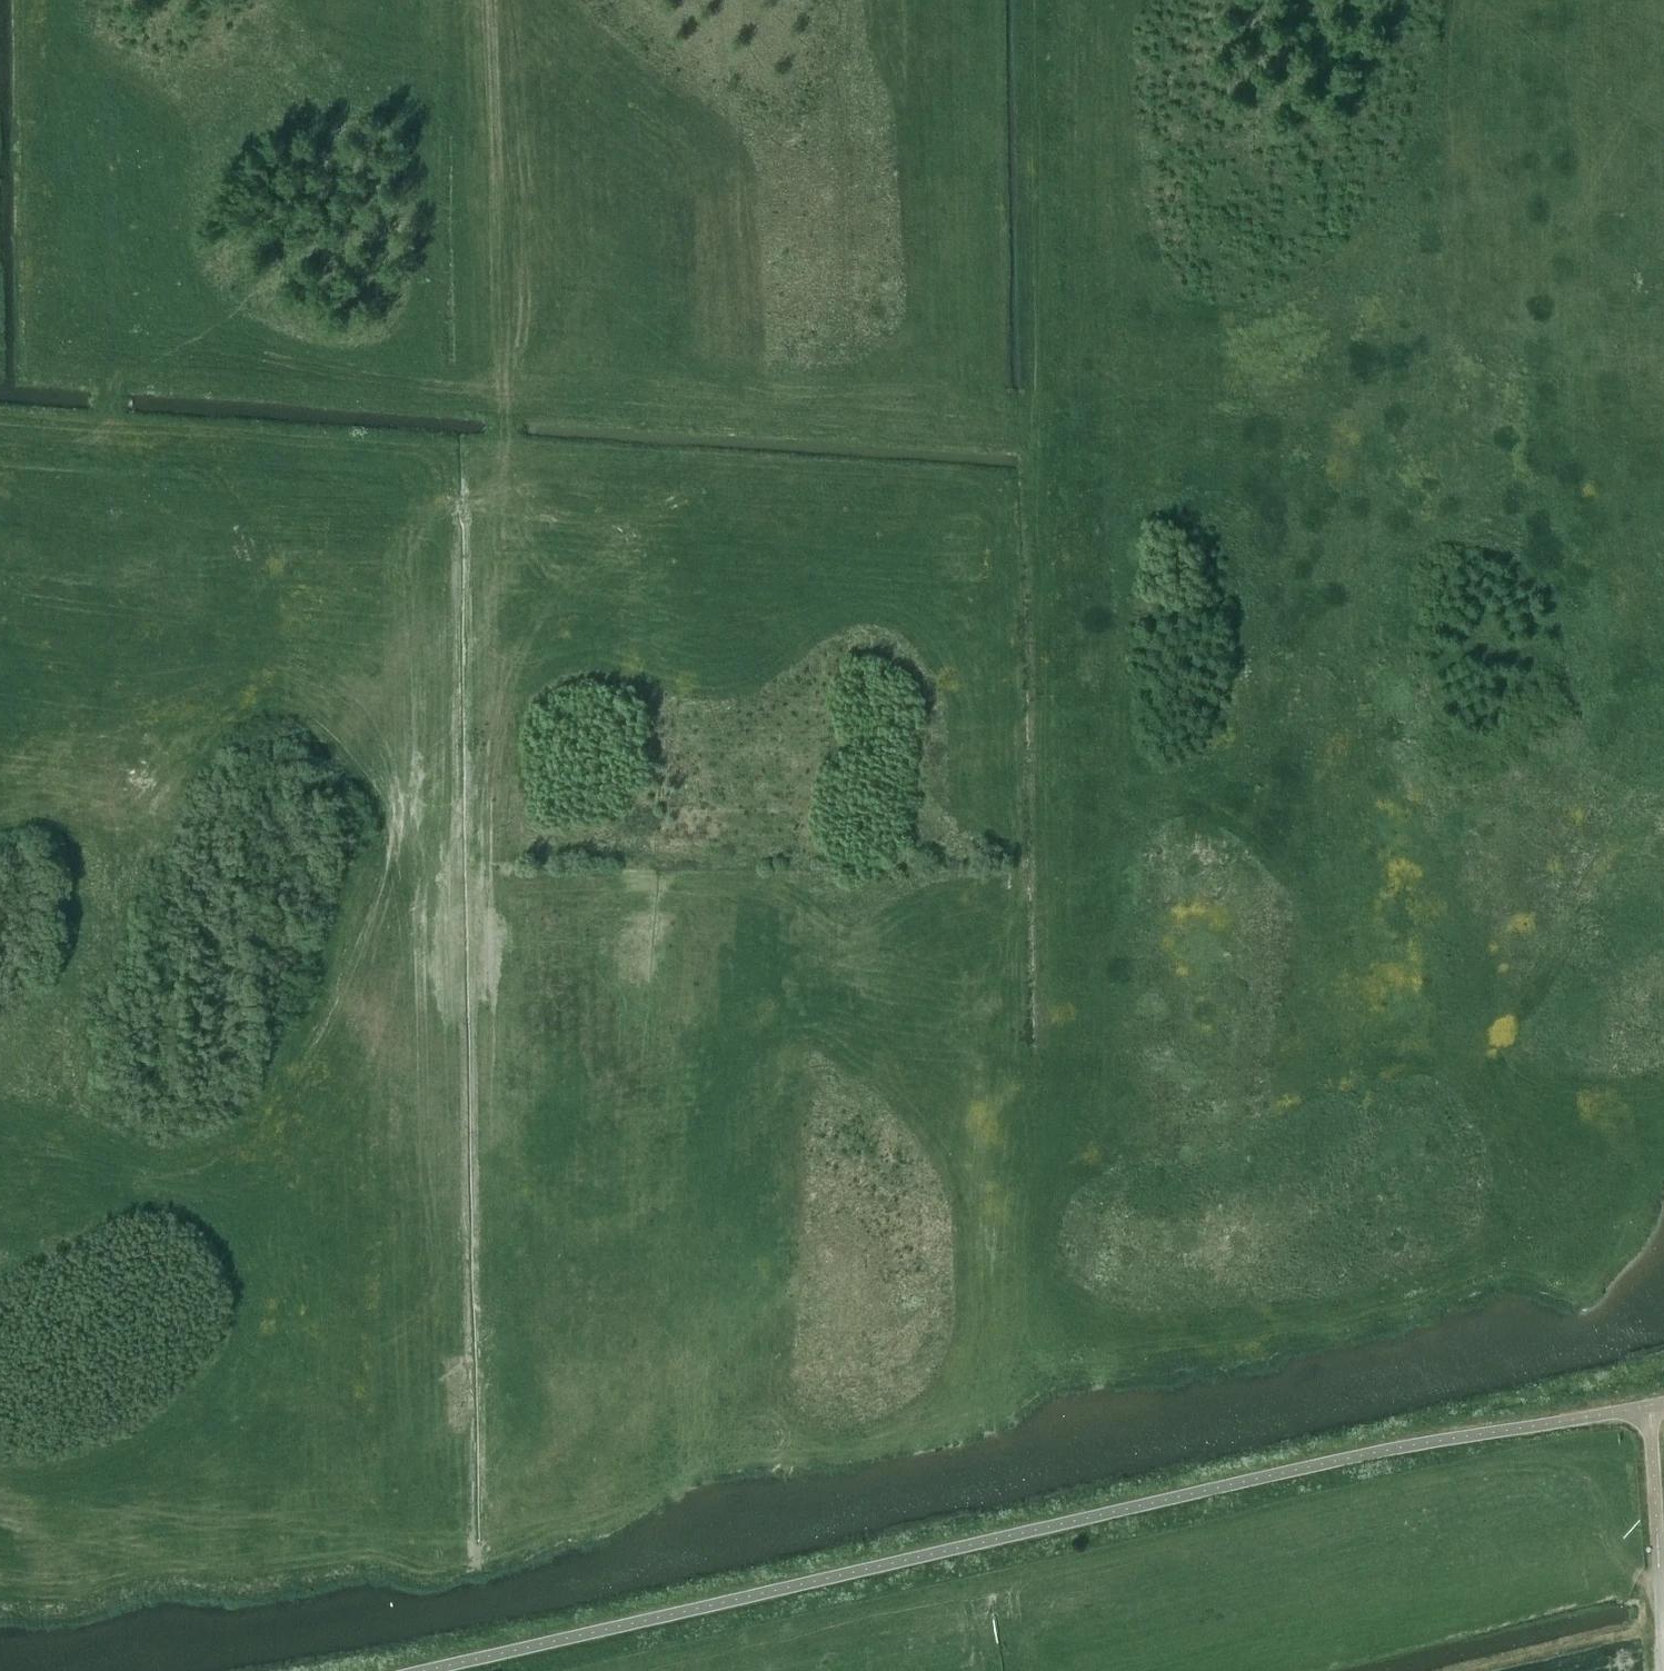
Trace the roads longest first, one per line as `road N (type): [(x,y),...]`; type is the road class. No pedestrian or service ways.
road 1 (track): [(464,505),(475,502),(509,440),(508,391),(483,265),(481,0)]
road 2 (unclassified): [(1663,1634),(1657,1507)]

